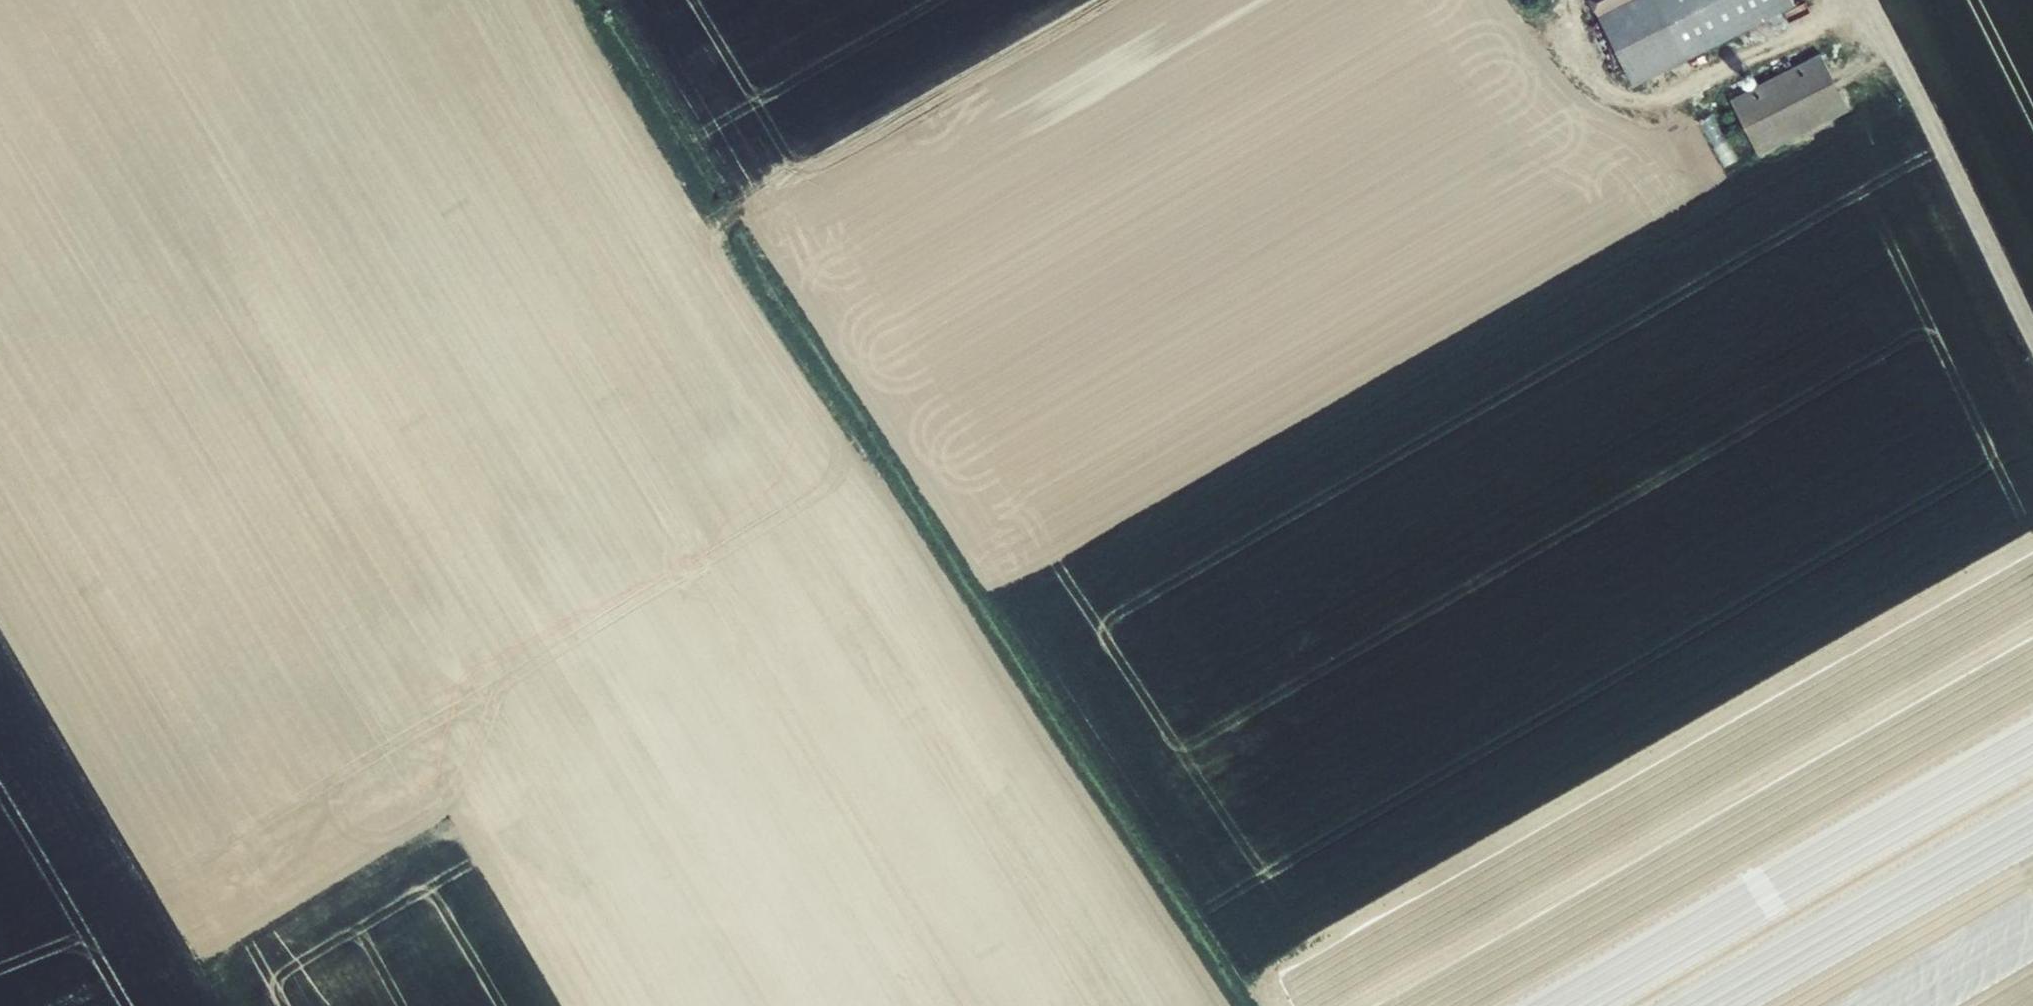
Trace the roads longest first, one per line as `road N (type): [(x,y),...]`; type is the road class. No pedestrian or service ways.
road 1 (unclassified): [(2032,333),(1865,0)]

